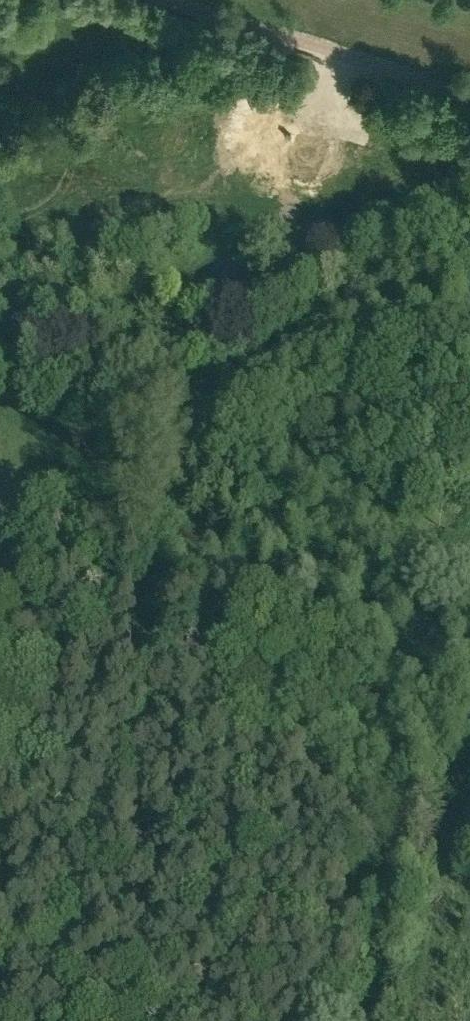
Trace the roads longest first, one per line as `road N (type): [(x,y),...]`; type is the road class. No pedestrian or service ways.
road 1 (unclassified): [(159,0),(469,99)]

